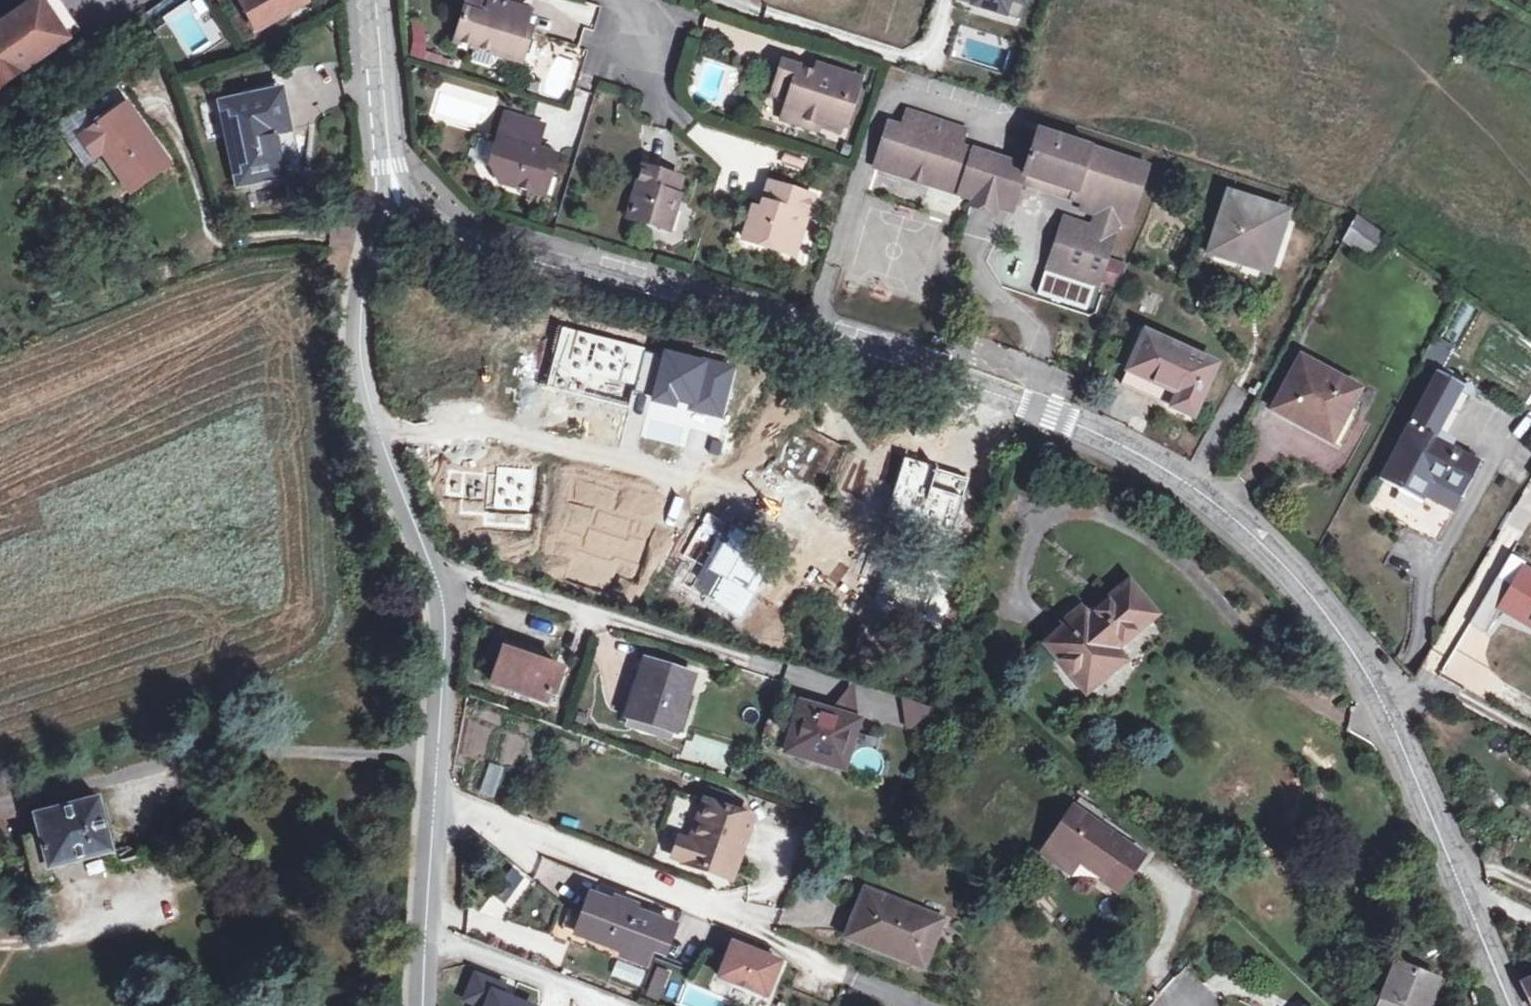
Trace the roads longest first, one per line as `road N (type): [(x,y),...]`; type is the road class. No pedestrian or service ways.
road 1 (tertiary): [(400,205),(452,234),(807,332),(1022,402),(1137,453),(1189,489),(1267,546),(1334,624),(1390,717),(1511,1005)]
road 2 (residential): [(421,1005),(447,640),(439,578),(380,438),(360,345),(376,229),(400,205)]
road 3 (tertiary): [(374,0),(400,205)]

